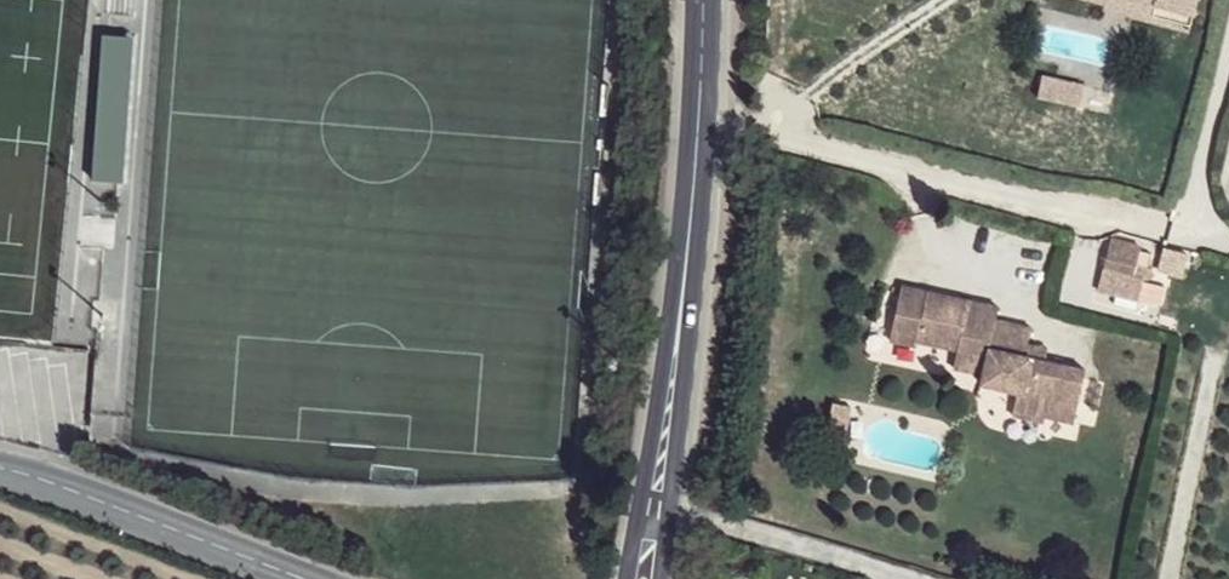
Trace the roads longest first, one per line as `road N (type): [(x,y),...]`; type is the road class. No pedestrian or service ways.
road 1 (secondary): [(689,238),(623,578)]
road 2 (secondary): [(658,578),(689,238)]
road 3 (residential): [(305,578),(70,485),(0,466)]
road 4 (secondary): [(689,238),(702,0)]

